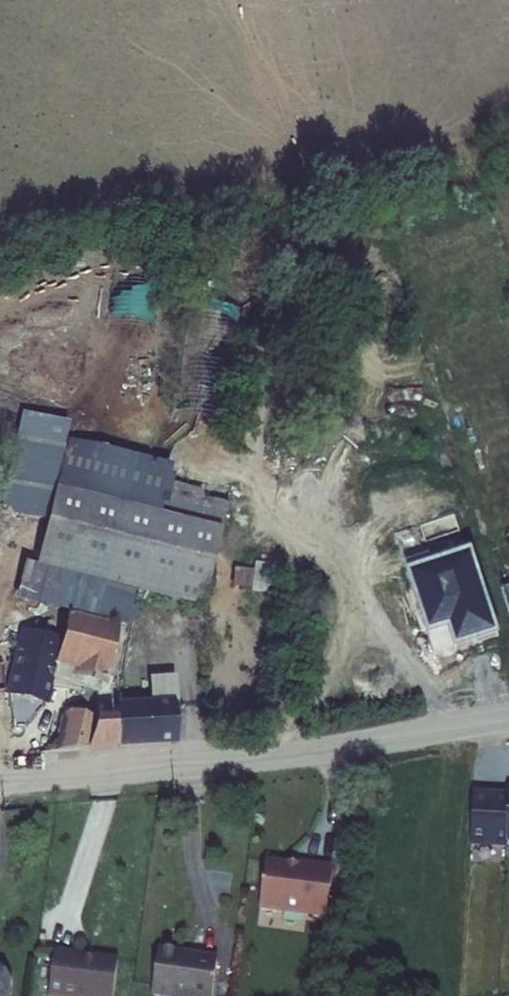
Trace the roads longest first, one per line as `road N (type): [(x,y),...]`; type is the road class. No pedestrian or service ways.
road 1 (tertiary): [(0,778),(314,750),(508,716)]

